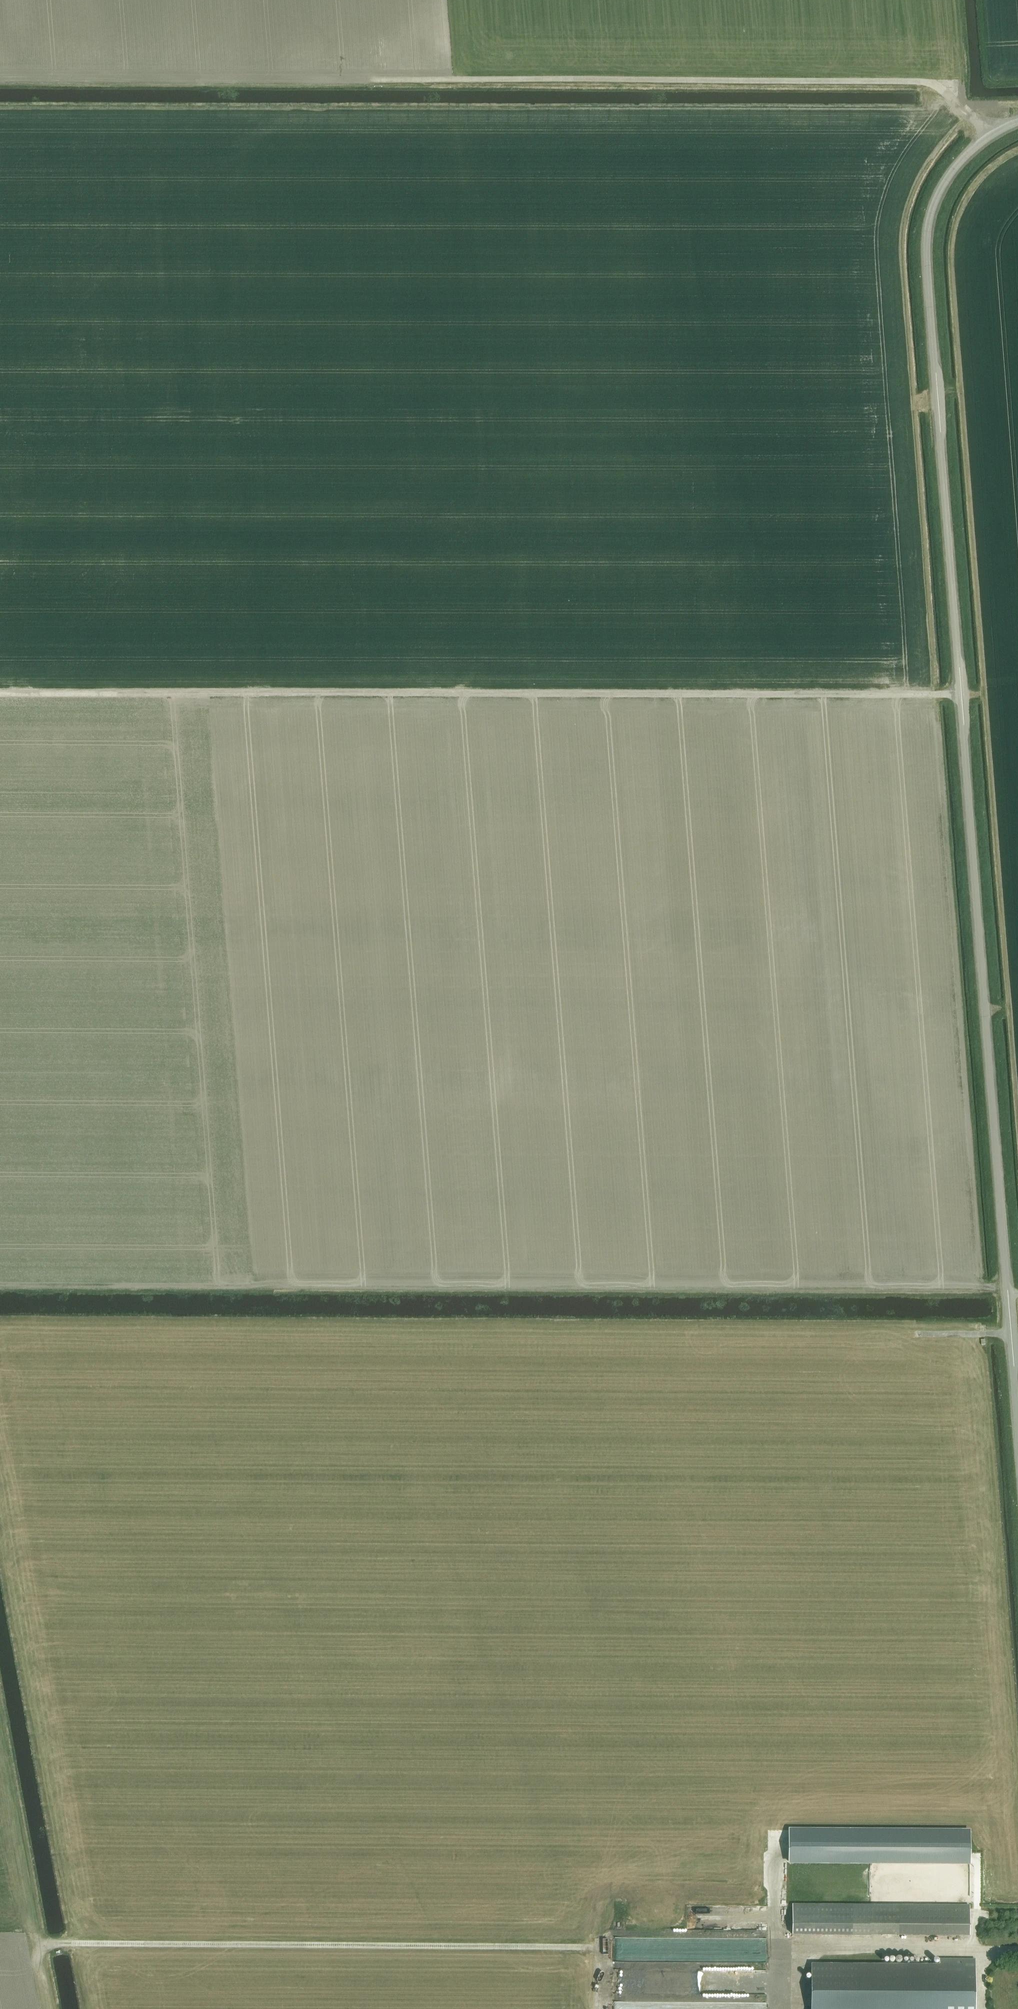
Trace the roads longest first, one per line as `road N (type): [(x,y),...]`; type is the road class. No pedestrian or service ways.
road 1 (unclassified): [(1017,1440),(925,259),(931,215),(948,179),(977,149),(1017,124)]

